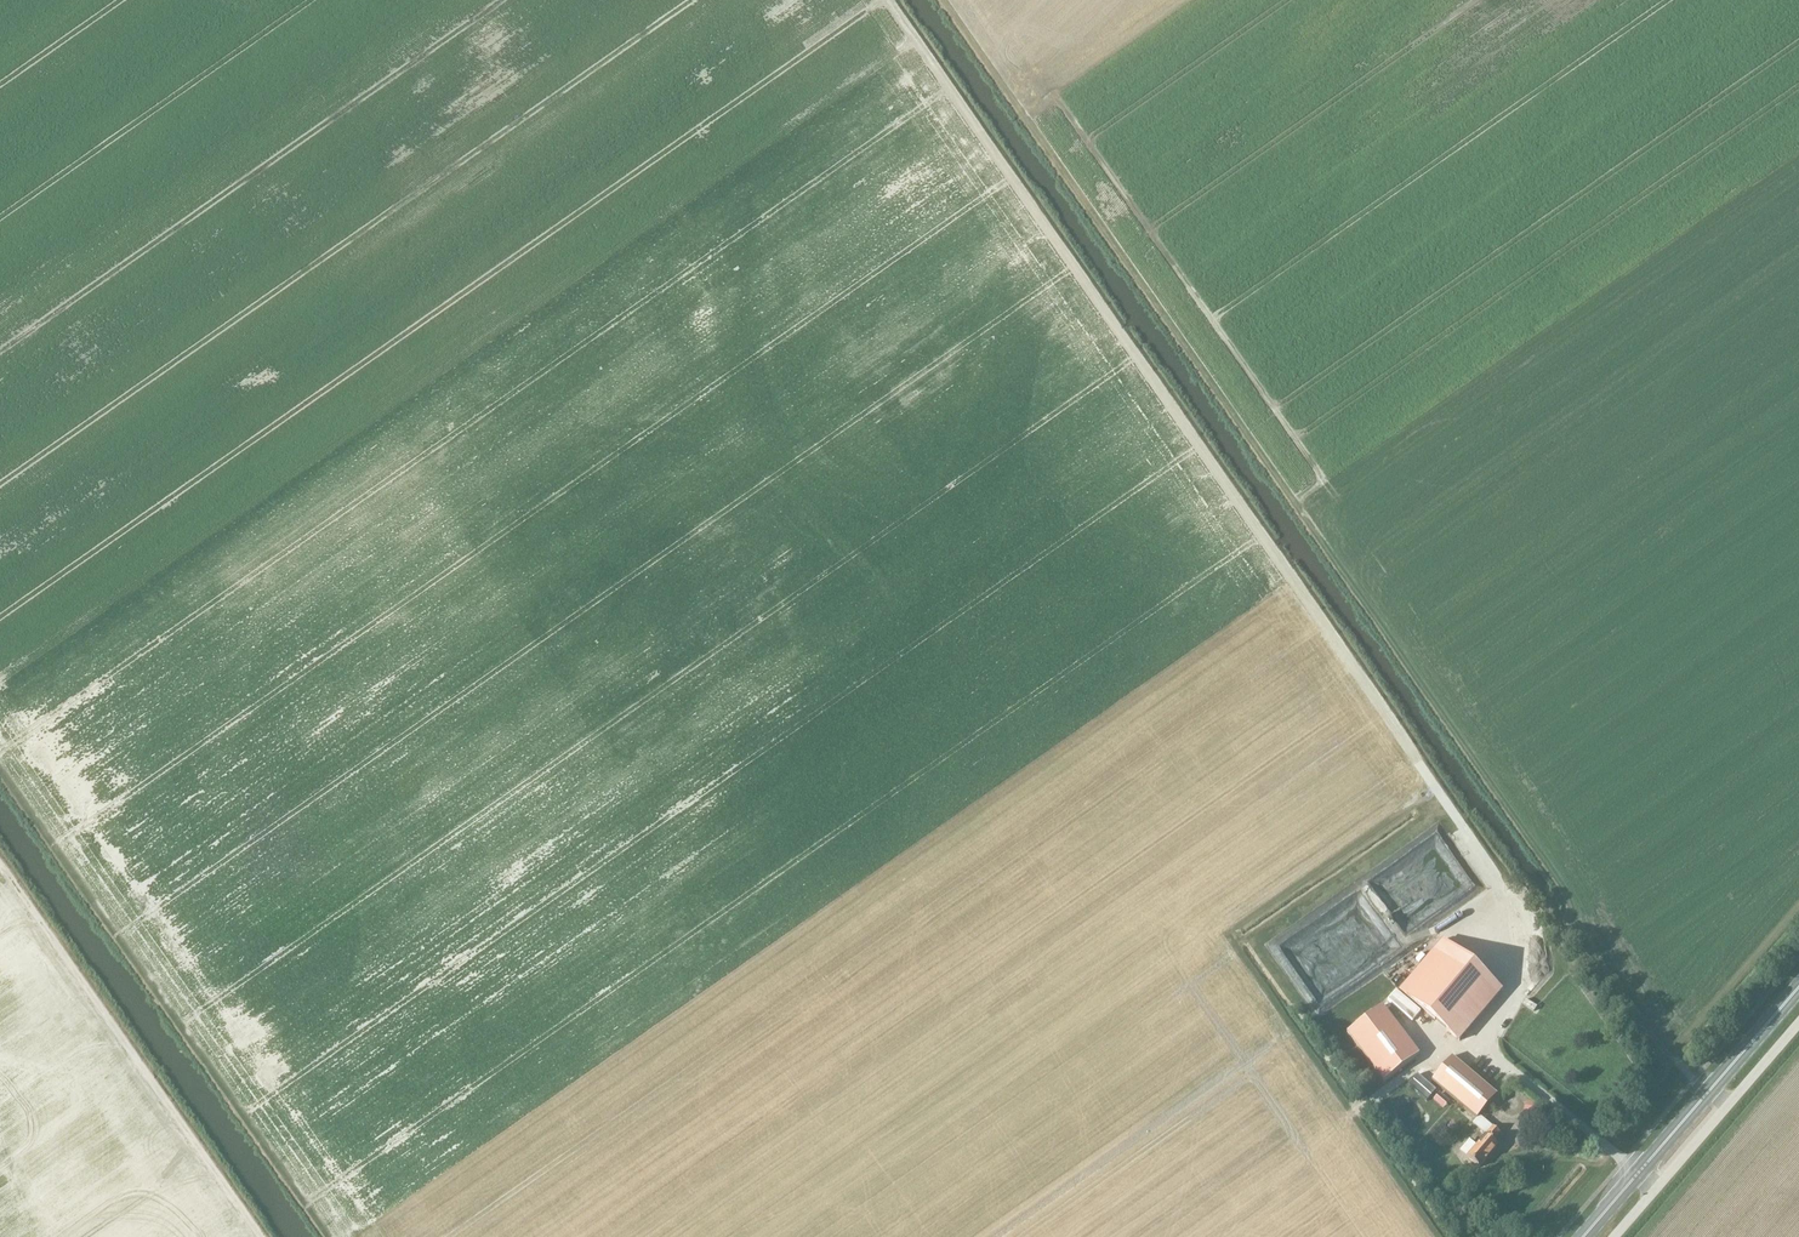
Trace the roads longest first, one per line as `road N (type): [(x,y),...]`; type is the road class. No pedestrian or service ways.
road 1 (primary): [(1584,1236),(1798,988)]
road 2 (unclassified): [(1614,1236),(1798,1023)]

